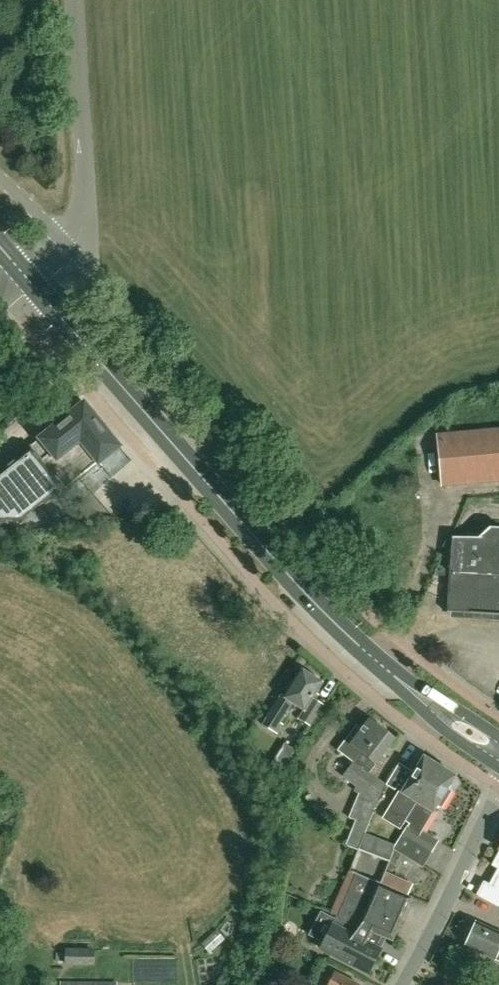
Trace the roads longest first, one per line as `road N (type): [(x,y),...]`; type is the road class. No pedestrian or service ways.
road 1 (primary): [(498,752),(358,645),(286,574),(37,290)]
road 2 (unclassified): [(72,250),(87,196),(75,0)]
road 3 (unclassified): [(404,984),(498,797)]
road 4 (residential): [(0,450),(64,394),(12,344),(0,311)]

